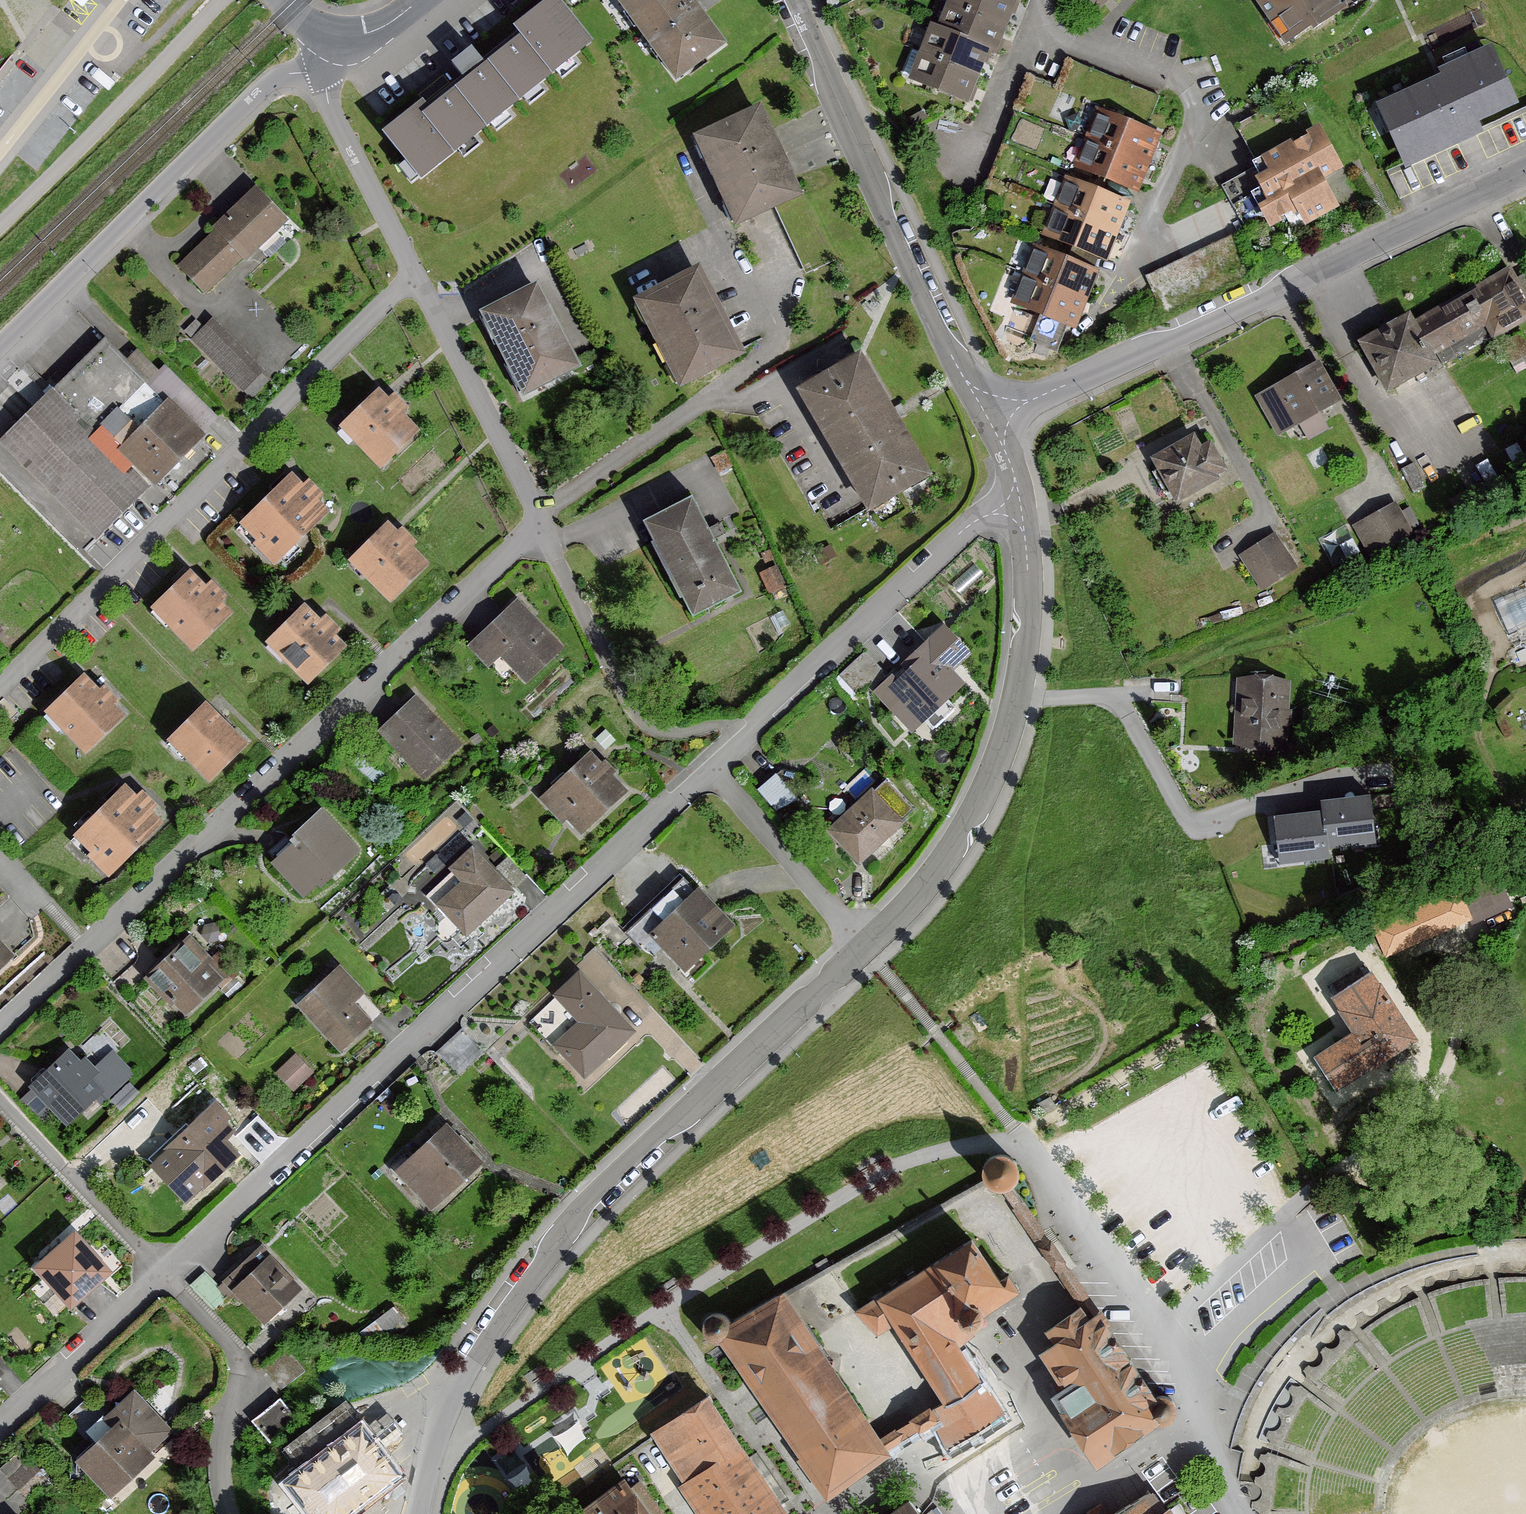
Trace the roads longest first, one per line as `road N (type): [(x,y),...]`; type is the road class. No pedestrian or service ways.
road 1 (residential): [(417,1513),(455,1396),(581,1208),(865,951),(956,848),(991,782),(1018,698),(1028,576),(1019,494)]
road 2 (residential): [(164,1278),(713,772),(976,514),(1019,494)]
road 3 (residential): [(542,519),(0,1026)]
road 4 (residential): [(989,426),(1525,176)]
road 5 (residential): [(418,273),(0,687)]
road 6 (residential): [(989,426),(788,0)]
road 7 (residential): [(0,342),(253,96),(297,73),(327,71)]
road 8 (residential): [(1037,20),(1177,78),(1194,100),(1192,130),(1116,286)]
road 9 (residential): [(1012,1137),(1066,1233),(1155,1343),(1197,1415)]
road 10 (residential): [(542,519),(418,273)]
road 11 (residential): [(0,1101),(164,1278)]
road 12 (residential): [(418,273),(328,102),(327,71)]
road 13 (residential): [(0,1424),(164,1278)]
road 14 (residential): [(1054,1513),(1197,1415)]
road 15 (residential): [(1037,20),(971,176)]

